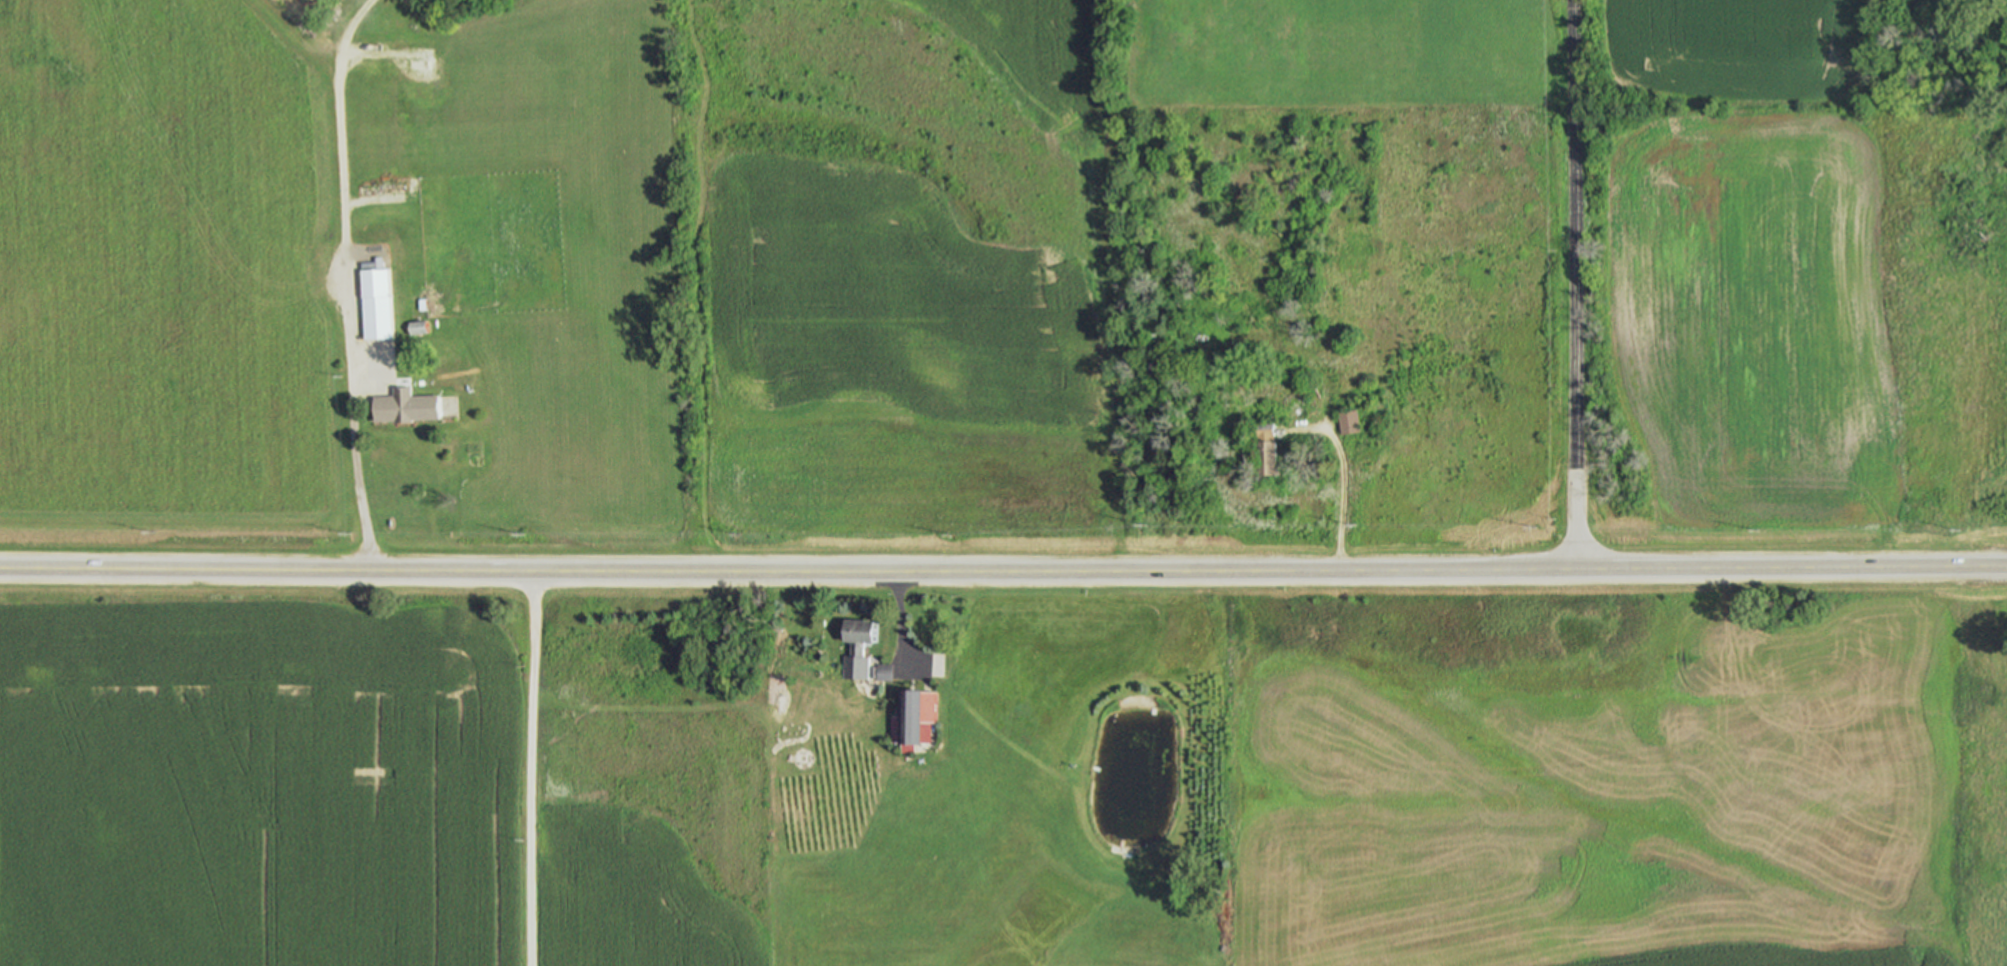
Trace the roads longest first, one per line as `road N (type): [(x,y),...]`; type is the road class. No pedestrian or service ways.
road 1 (primary): [(2006,568),(0,567)]
road 2 (residential): [(1576,569),(1573,0)]
road 3 (track): [(343,243),(335,81),(345,31),(367,0)]

